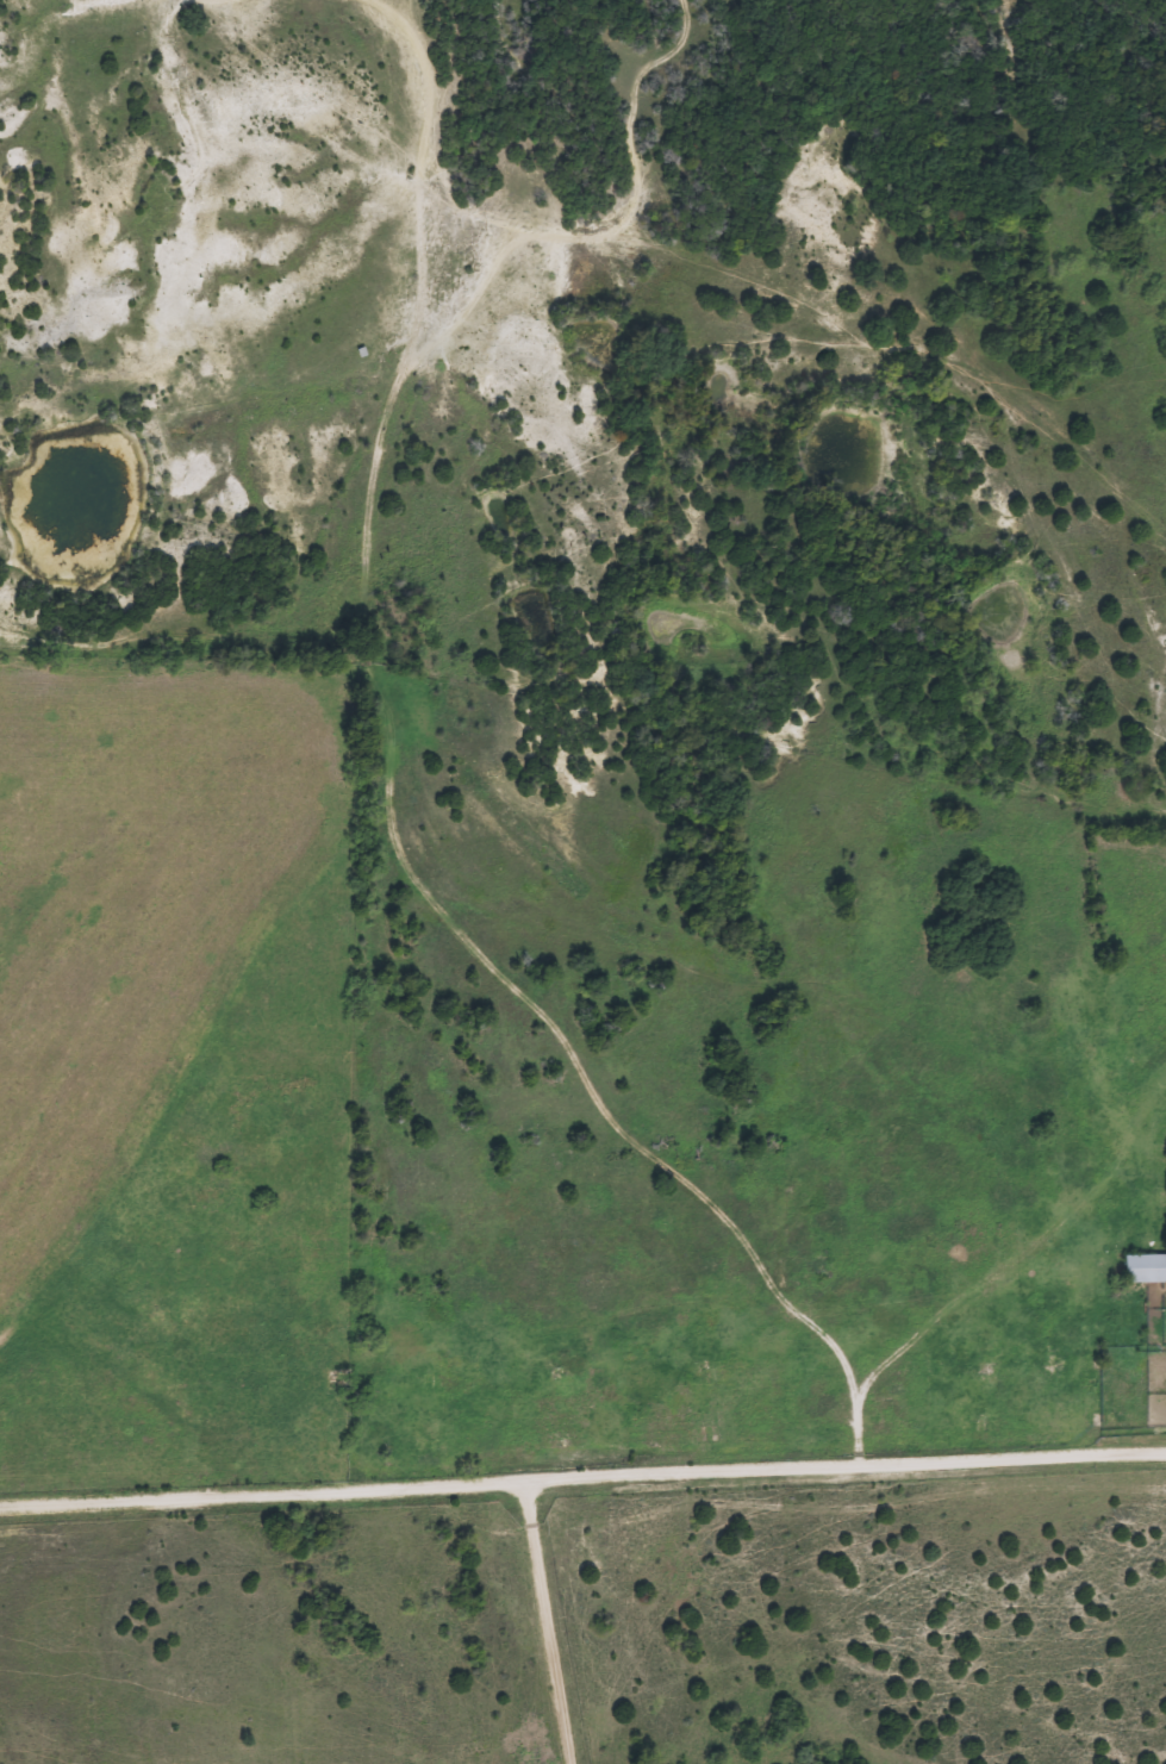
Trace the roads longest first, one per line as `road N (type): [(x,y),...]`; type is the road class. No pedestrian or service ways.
road 1 (residential): [(0,1504),(1165,1452)]

